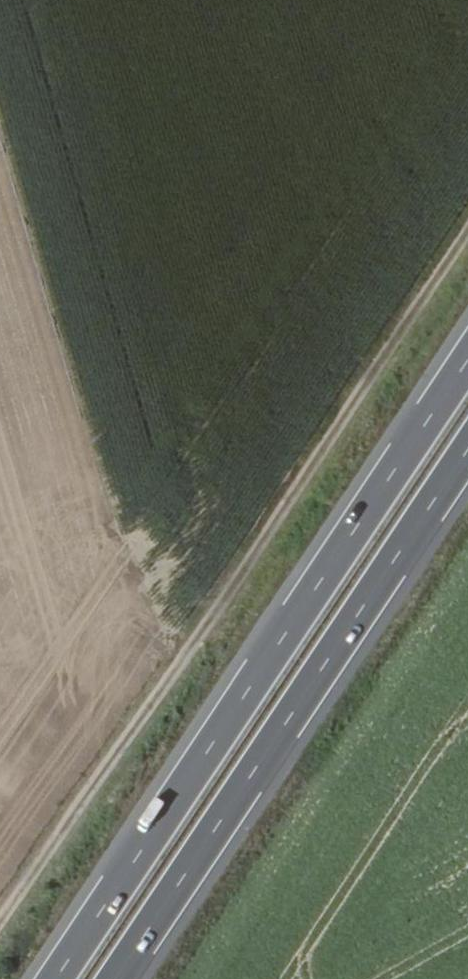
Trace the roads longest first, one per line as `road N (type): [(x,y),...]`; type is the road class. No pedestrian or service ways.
road 1 (track): [(467,216),(0,904)]
road 2 (trunk): [(467,364),(60,978)]
road 3 (trunk): [(117,978),(467,452)]

